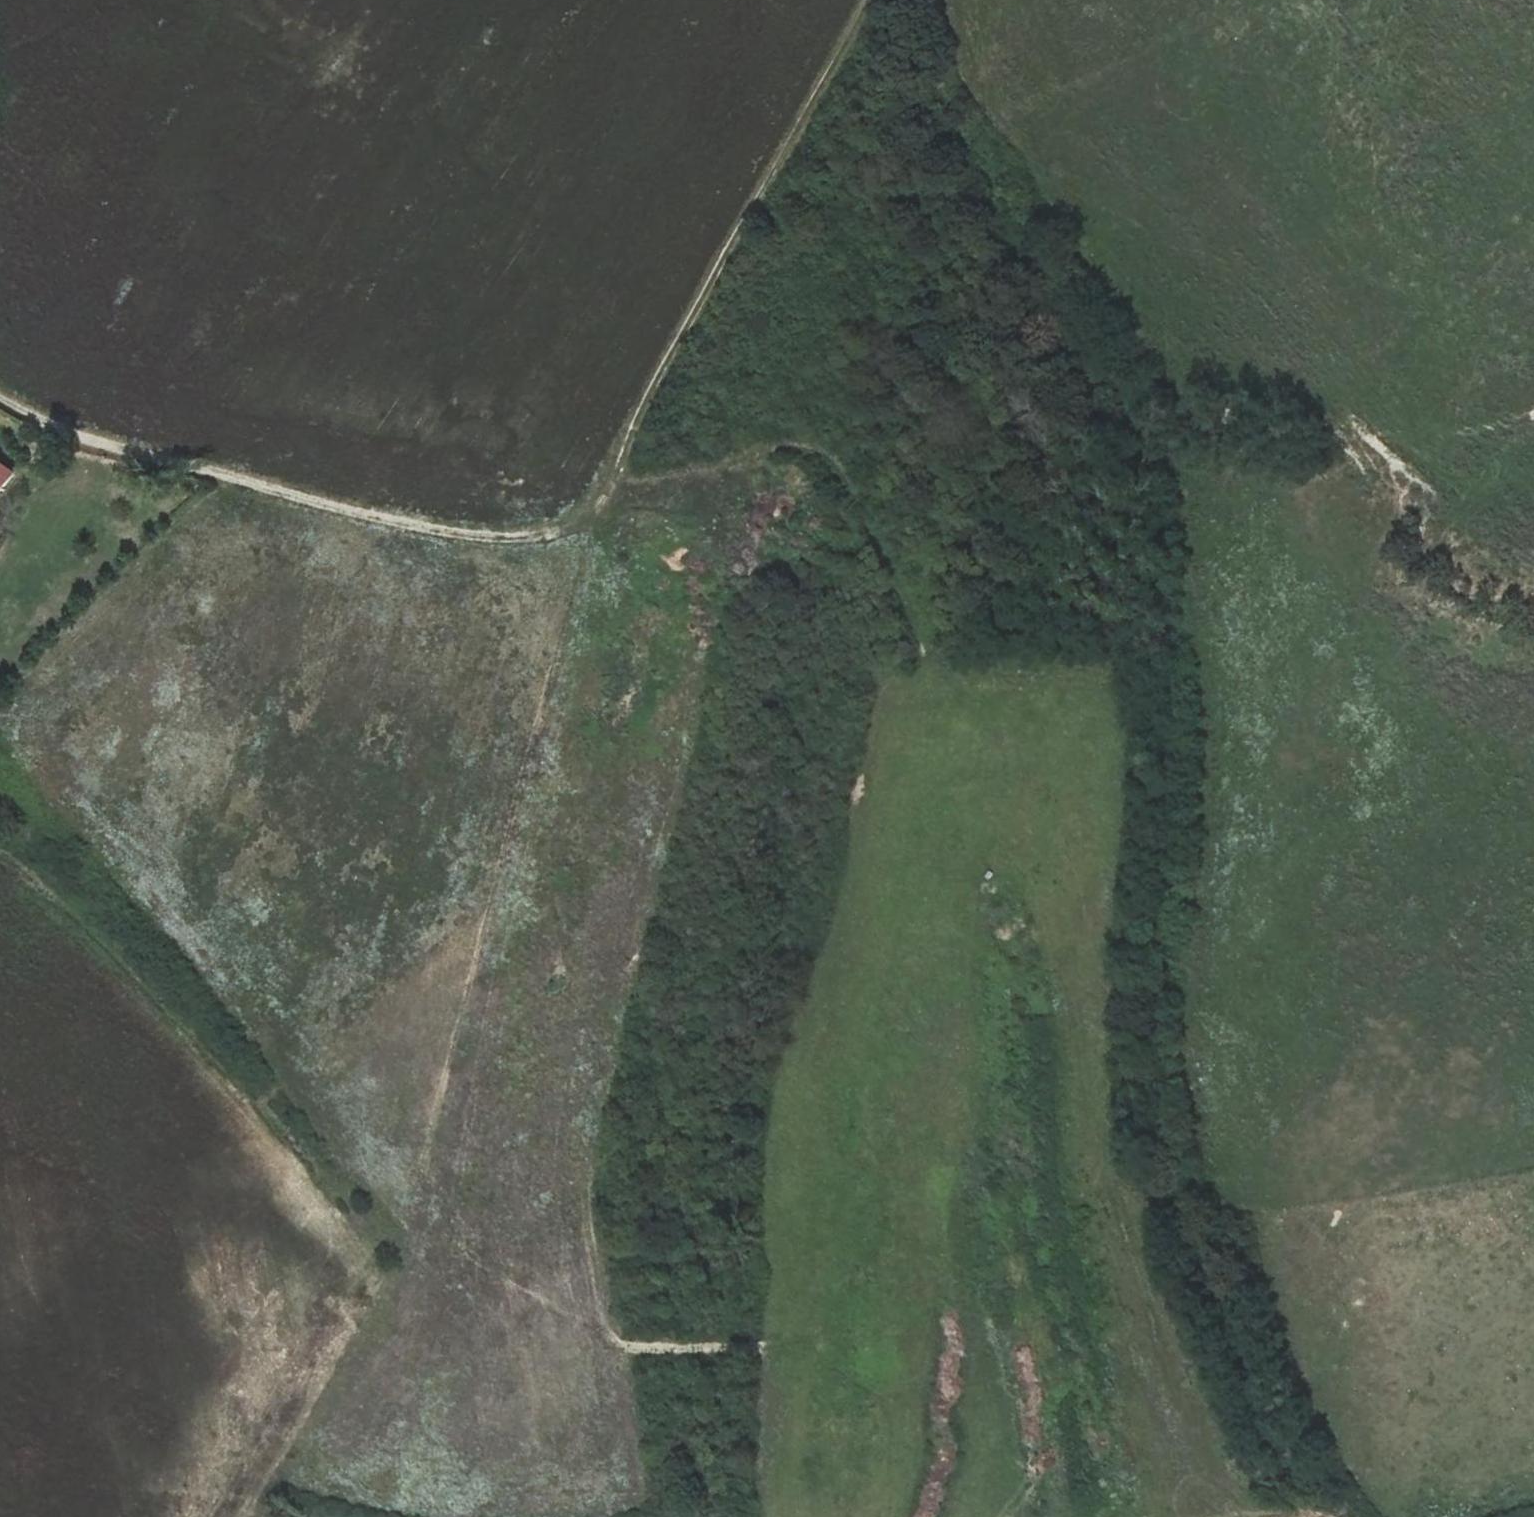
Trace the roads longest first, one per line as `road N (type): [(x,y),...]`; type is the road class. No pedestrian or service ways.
road 1 (track): [(1323,1516),(1209,1314),(1171,1189),(1160,969),(1172,728),(1158,584),(1129,438),(1035,238),(953,120),(923,0)]
road 2 (track): [(867,0),(662,370),(601,497),(558,532),(504,537),(420,528),(111,446),(0,400)]

